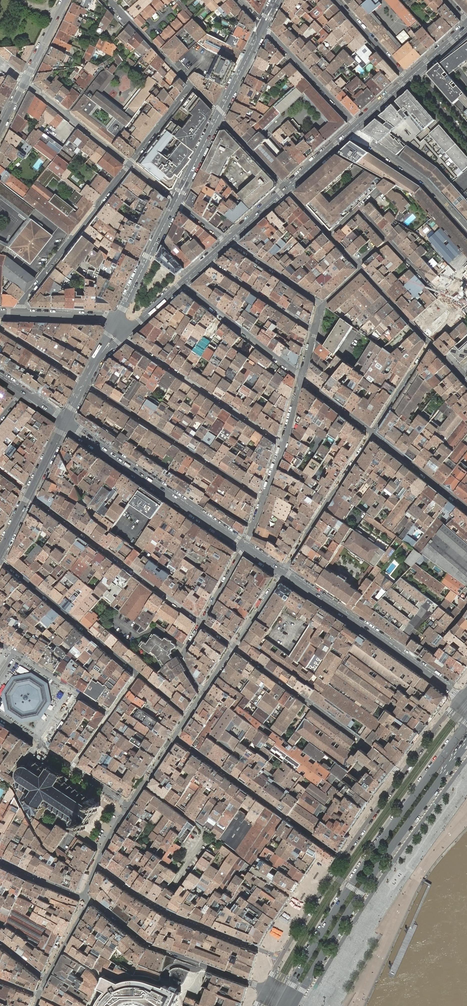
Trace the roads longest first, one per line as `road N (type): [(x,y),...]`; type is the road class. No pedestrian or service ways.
road 1 (secondary): [(466,724),(362,867),(284,999)]
road 2 (secondary): [(295,1004),(374,873),(466,744)]
road 3 (tertiary): [(65,423),(245,546)]
road 4 (tertiary): [(282,573),(460,696)]
road 5 (residential): [(30,494),(201,623)]
road 6 (residential): [(85,383),(263,499)]
road 7 (residential): [(234,647),(402,773)]
road 8 (residential): [(280,957),(175,916),(96,863)]
road 9 (residential): [(343,857),(175,736)]
road 10 (residential): [(86,898),(151,946),(264,989)]
road 11 (residential): [(124,336),(282,444)]
road 12 (residential): [(19,315),(21,301),(129,164)]
road 13 (residential): [(0,560),(139,674)]
road 14 (residential): [(282,573),(372,433)]
road 15 (residential): [(182,283),(301,377)]
road 16 (residential): [(352,130),(427,184),(466,228)]
road 17 (secondary): [(176,201),(115,324)]
road 18 (residential): [(263,26),(357,125)]
road 19 (residential): [(314,331),(207,260)]
road 20 (residential): [(372,433),(466,508)]

